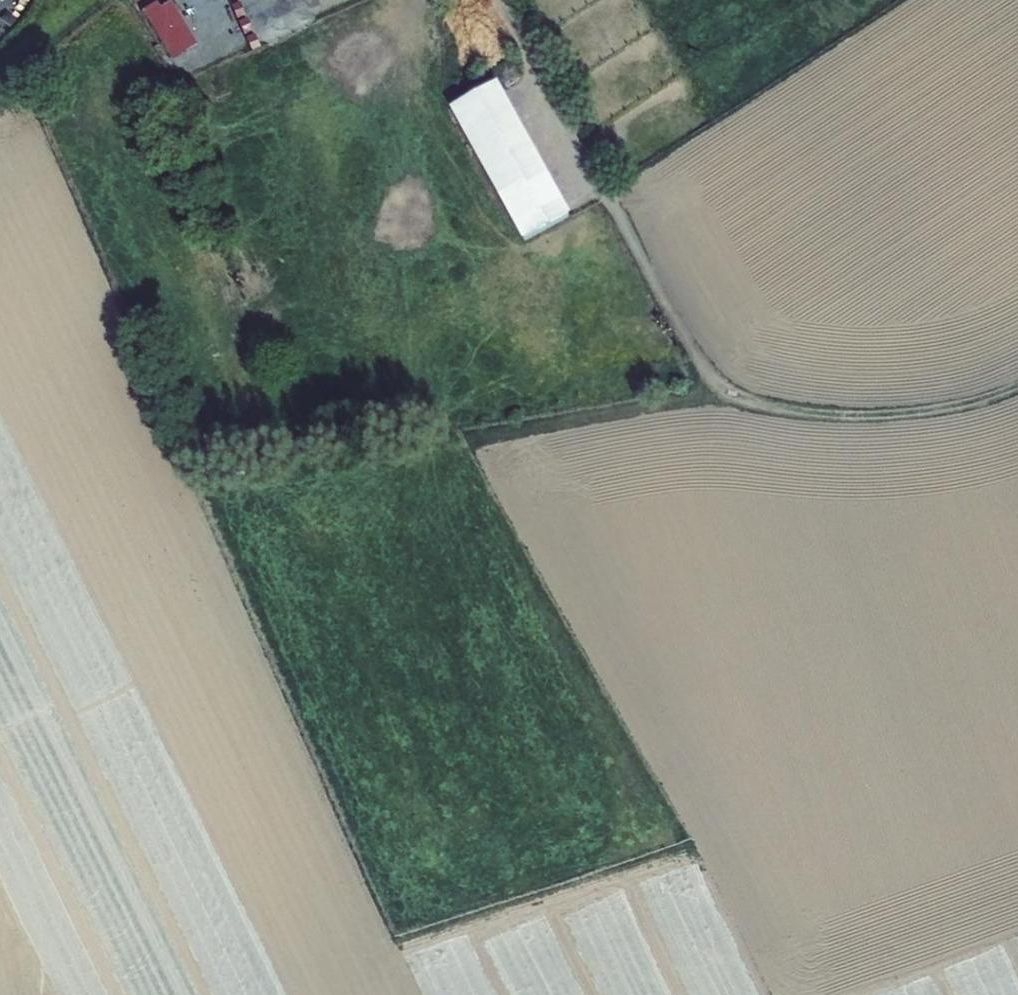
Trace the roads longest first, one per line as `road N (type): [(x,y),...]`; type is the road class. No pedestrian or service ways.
road 1 (track): [(1017,385),(993,401),(886,424),(749,415),(697,393),(488,0)]

